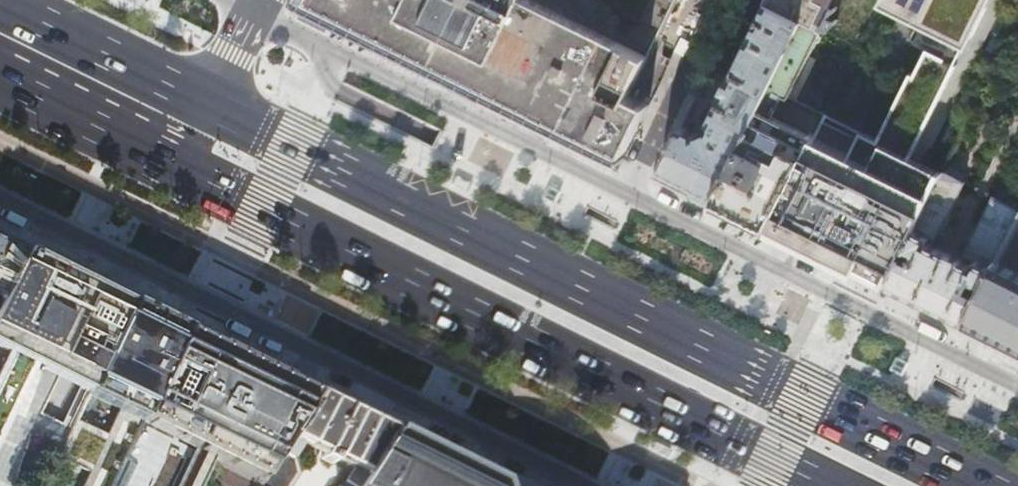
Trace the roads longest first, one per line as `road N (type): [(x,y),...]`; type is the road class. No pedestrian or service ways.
road 1 (primary): [(985,485),(210,106)]
road 2 (primary): [(184,169),(830,485)]
road 3 (residential): [(603,485),(0,186)]
road 4 (residential): [(628,193),(1017,386)]
road 5 (residential): [(249,14),(628,193)]
road 6 (primary): [(210,106),(0,2)]
road 7 (residential): [(628,193),(719,0)]
road 8 (primary): [(0,78),(184,169)]

